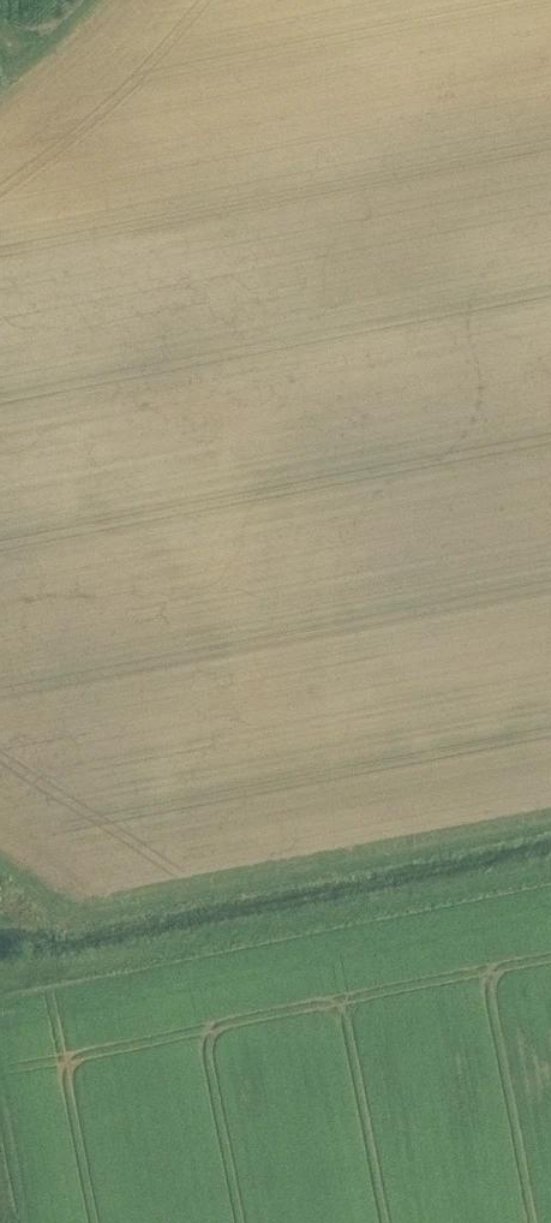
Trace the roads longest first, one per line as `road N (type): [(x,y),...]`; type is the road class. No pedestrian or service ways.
road 1 (track): [(0,81),(98,0)]

